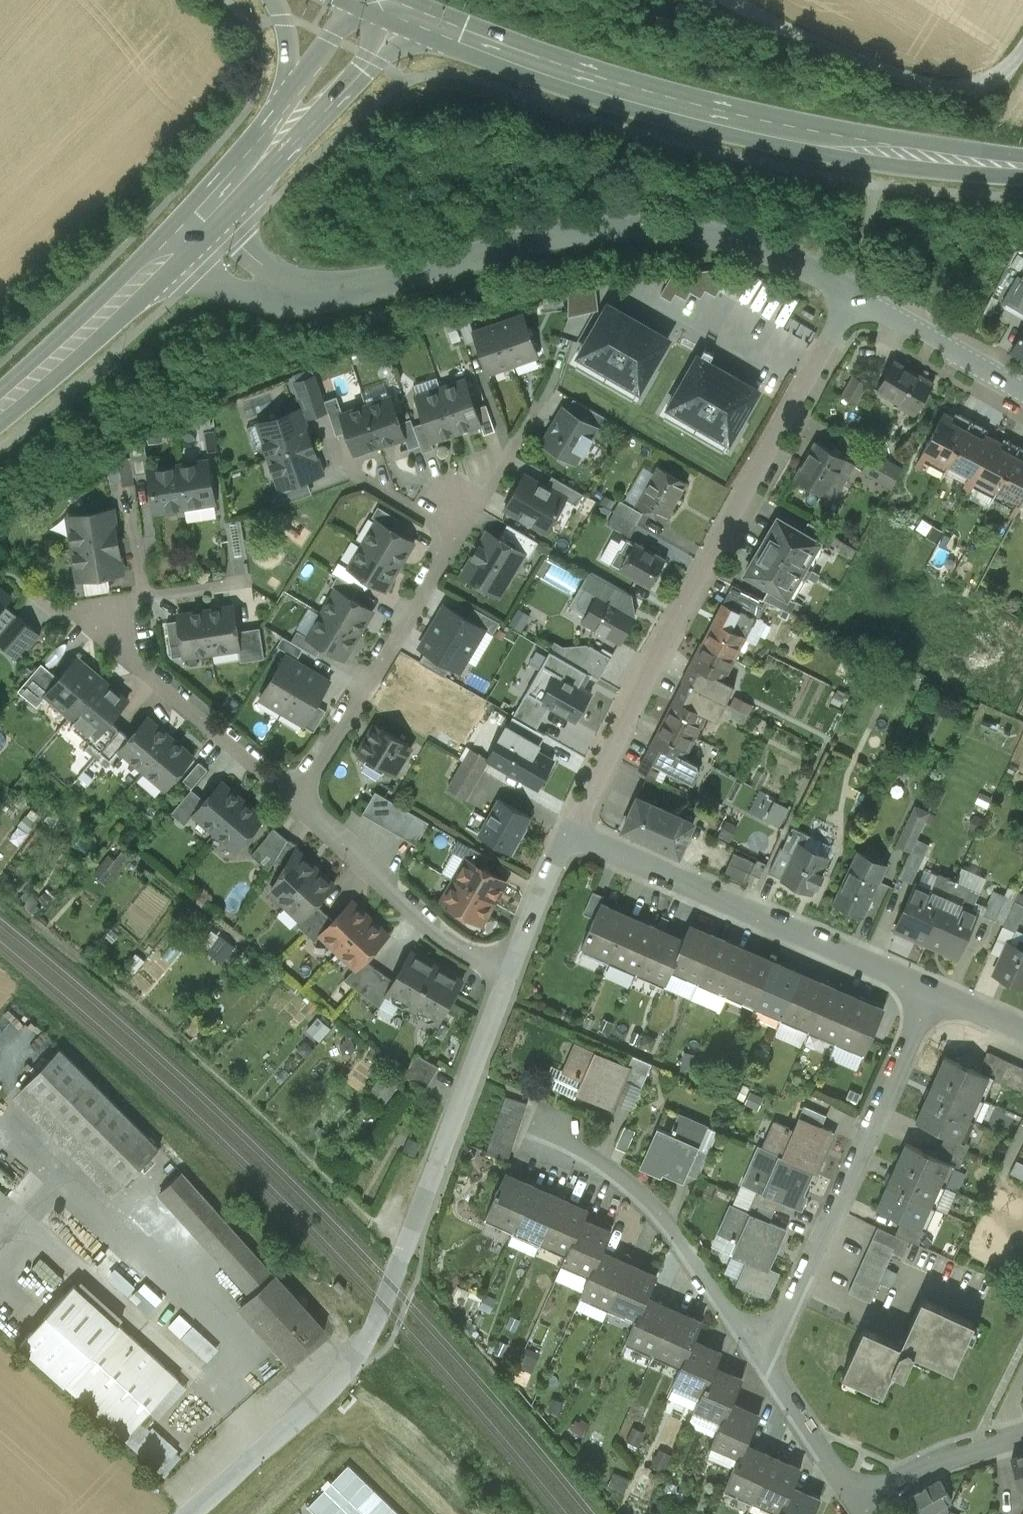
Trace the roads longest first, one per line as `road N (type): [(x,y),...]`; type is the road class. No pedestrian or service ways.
road 1 (residential): [(193,225),(247,272),(304,291),(379,282),(558,232),(635,226),(752,243),(854,293)]
road 2 (primary): [(379,3),(537,65),(712,116),(907,154),(1022,166)]
road 3 (residential): [(854,293),(570,834)]
road 4 (residential): [(510,974),(383,1305),(348,1369)]
road 5 (residential): [(932,991),(764,1362)]
road 6 (residential): [(932,991),(570,834)]
road 7 (residential): [(297,796),(455,526),(449,500)]
road 8 (residential): [(1022,49),(985,81),(933,85),(728,0)]
road 9 (residential): [(764,1362),(649,1201),(552,1136)]
road 10 (residential): [(510,974),(436,929),(297,796)]
road 11 (secondary): [(193,225),(0,403)]
road 12 (residential): [(297,796),(151,670),(119,622)]
road 13 (unclassified): [(348,1369),(191,1513)]
road 14 (residential): [(854,293),(1022,390)]
road 15 (residential): [(866,1512),(764,1362)]
road 16 (residential): [(1022,1436),(933,1465),(866,1512)]
road 17 (residential): [(570,834),(510,974)]
road 18 (secondary): [(379,3),(289,120)]
road 19 (secondary): [(289,120),(193,225)]
road 20 (primary): [(274,0),(287,40),(289,120)]

